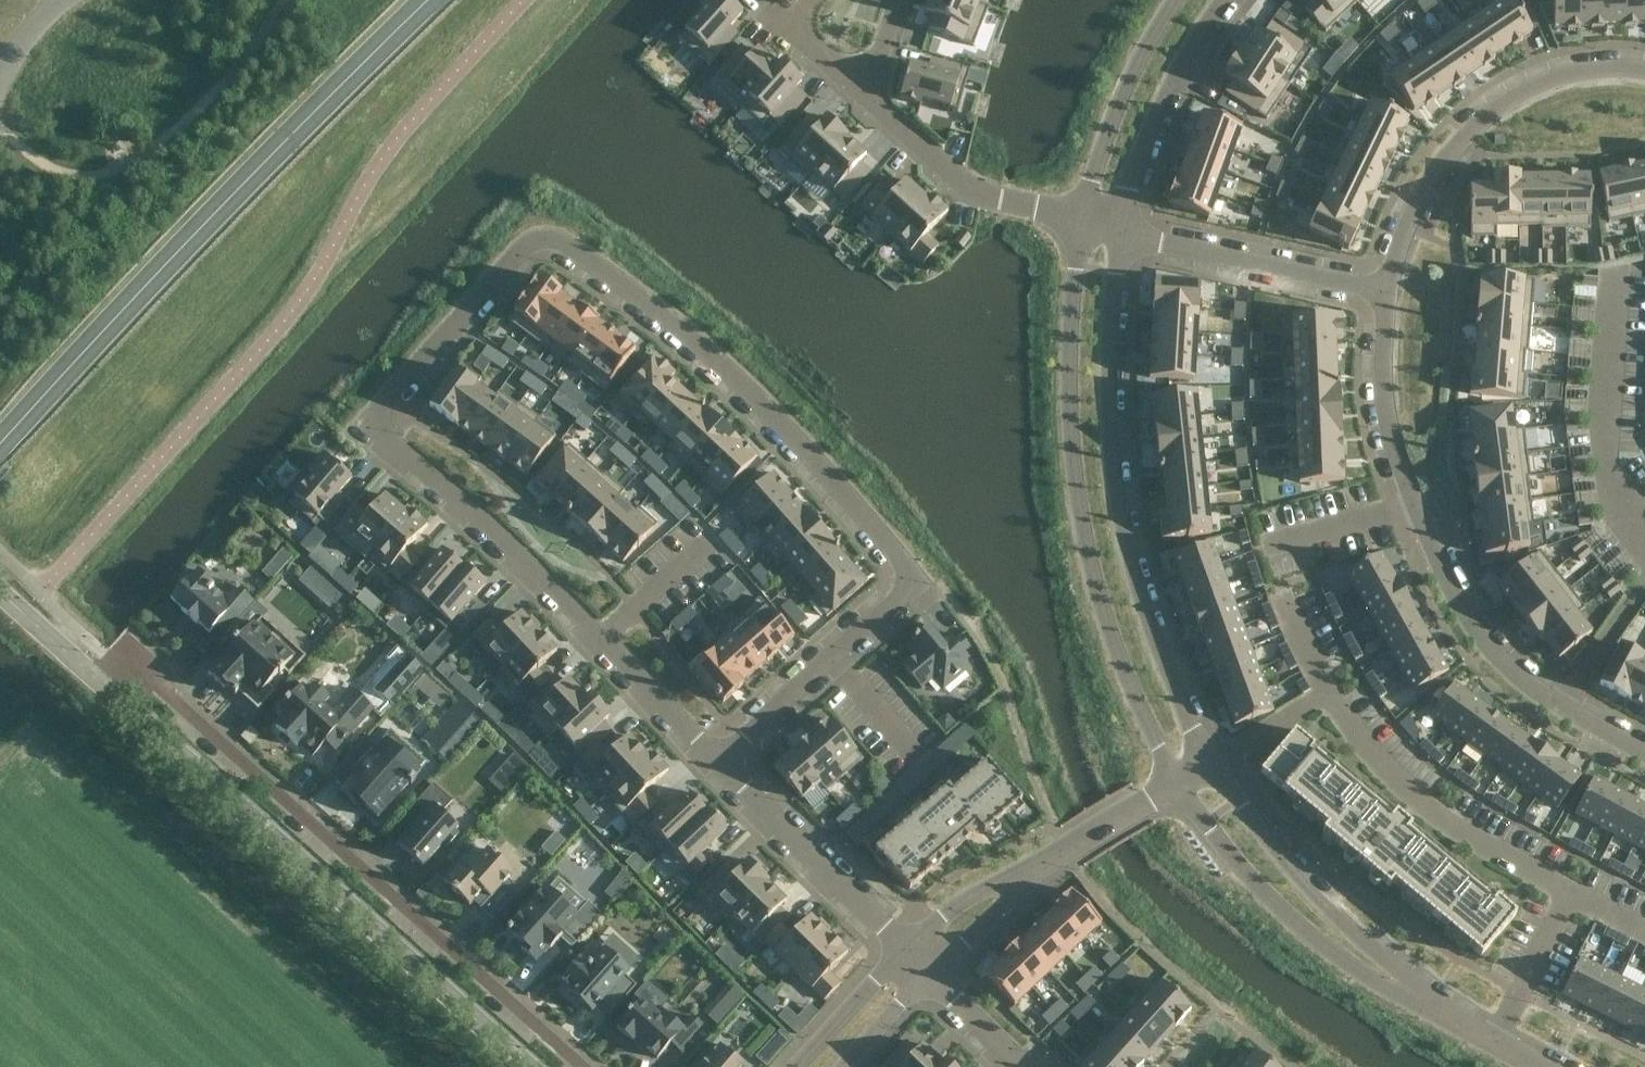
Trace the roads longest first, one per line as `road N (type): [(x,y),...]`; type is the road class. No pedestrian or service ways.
road 1 (residential): [(378,417),(387,394),(518,250),(545,238),(563,241),(719,360),(899,558),(907,577),(899,595),(719,762)]
road 2 (residential): [(583,1066),(150,674),(127,674),(112,691)]
road 3 (residential): [(1086,225),(1077,352),(1082,485),(1110,604),(1177,780)]
road 4 (residential): [(1644,750),(1517,675),(1464,611),(1388,430),(1381,389),(1386,290)]
road 5 (residential): [(1211,760),(1159,656),(1116,500),(1107,394),(1121,234)]
road 6 (residential): [(719,762),(490,526),(387,439),(378,417)]
road 7 (residential): [(1386,290),(1434,173),(1496,107),(1580,72),(1644,73)]
road 8 (tertiary): [(385,934),(112,691)]
road 9 (residential): [(1177,780),(1291,919),(1385,987),(1420,995)]
road 10 (residential): [(1420,995),(1293,871),(1211,760)]
road 11 (residential): [(1386,290),(1121,234)]
road 12 (residential): [(907,947),(719,762)]
road 13 (residential): [(1121,234),(1151,124),(1223,0)]
road 14 (residential): [(1179,0),(1126,97),(1086,225)]
road 15 (tertiary): [(533,1066),(385,934)]
road 16 (residential): [(1016,883),(1177,780)]
road 17 (residential): [(385,934),(270,1066)]
road 18 (residential): [(907,947),(794,1066)]
road 19 (residential): [(871,106),(961,185),(1000,200)]
road 20 (tertiary): [(112,691),(0,589)]
road 21 (residential): [(1420,995),(1549,1066)]
road 22 (residential): [(1025,1066),(931,970)]
road 23 (residential): [(1016,883),(996,883),(946,912),(907,947)]
road 24 (residential): [(844,1066),(931,970)]
road 25 (residential): [(931,970),(967,943),(1016,883)]

